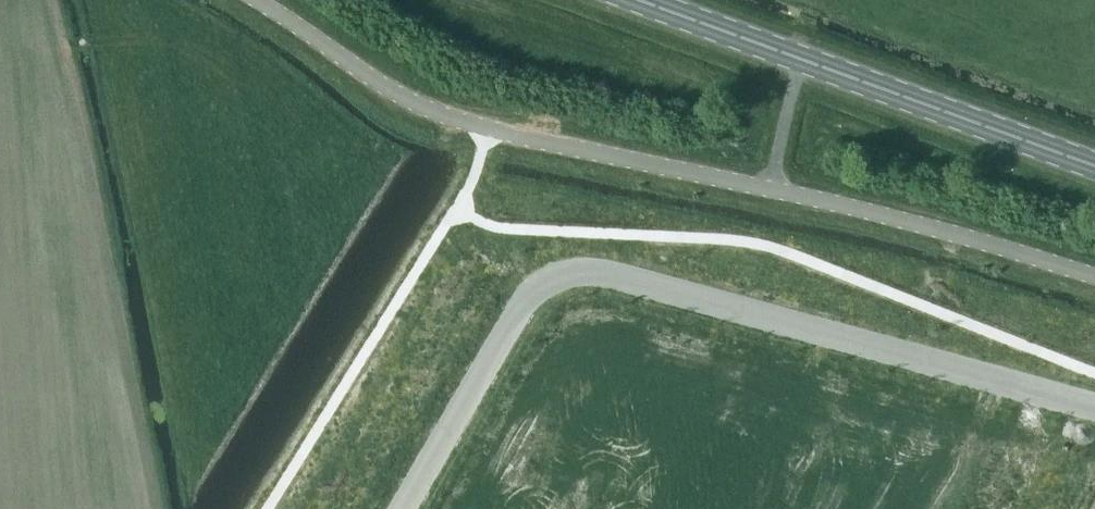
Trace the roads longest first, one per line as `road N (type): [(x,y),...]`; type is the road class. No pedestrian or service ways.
road 1 (unclassified): [(1094,274),(905,221),(451,117),(380,82),(255,0)]
road 2 (unclassified): [(402,508),(530,296),(581,270),(1094,405)]
road 3 (primary): [(1094,165),(646,0)]

